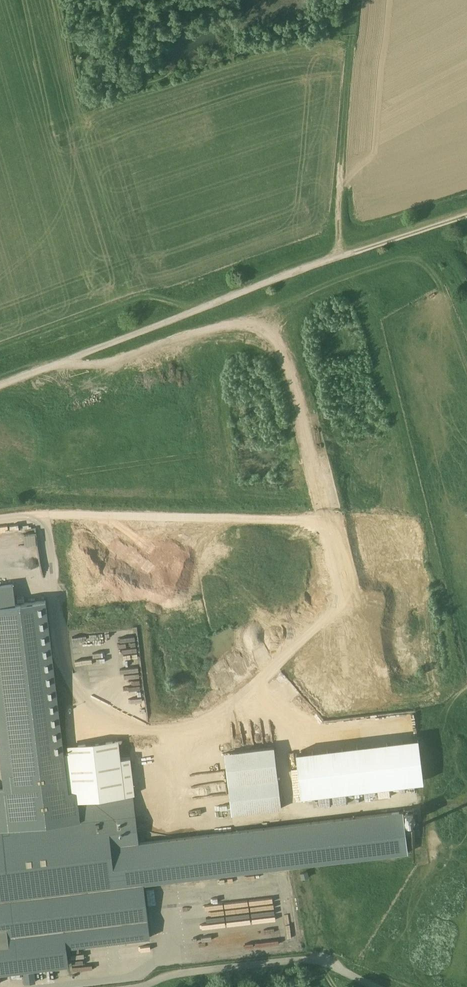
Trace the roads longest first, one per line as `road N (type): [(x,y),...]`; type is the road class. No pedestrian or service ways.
road 1 (unclassified): [(0,387),(351,253)]
road 2 (track): [(343,256),(339,192),(352,0)]
road 3 (unclassified): [(374,986),(315,960),(180,973),(139,986)]

